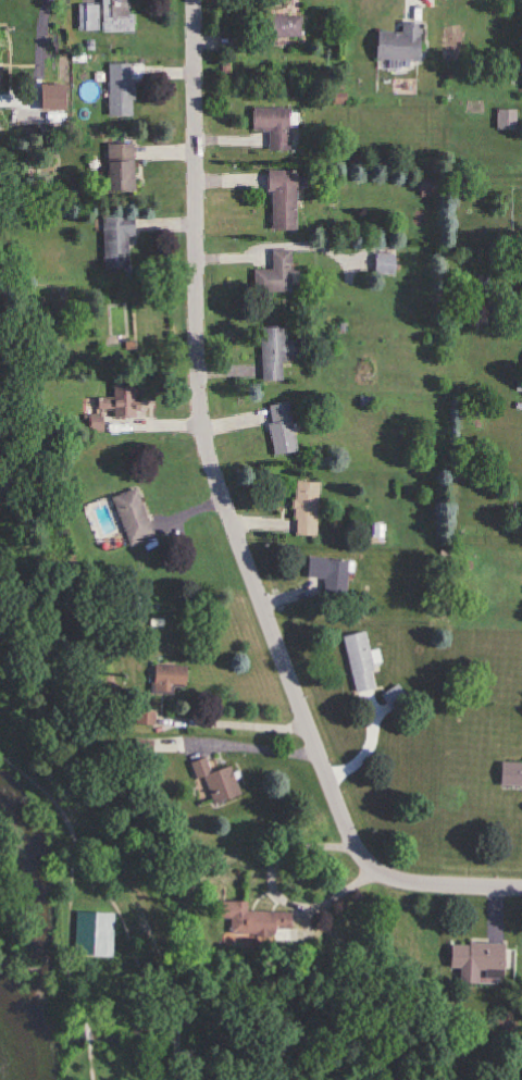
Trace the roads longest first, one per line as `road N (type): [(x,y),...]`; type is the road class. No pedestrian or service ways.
road 1 (residential): [(407,882),(355,843),(206,438),(197,0)]
road 2 (residential): [(181,1030),(154,933),(52,704),(0,473)]

